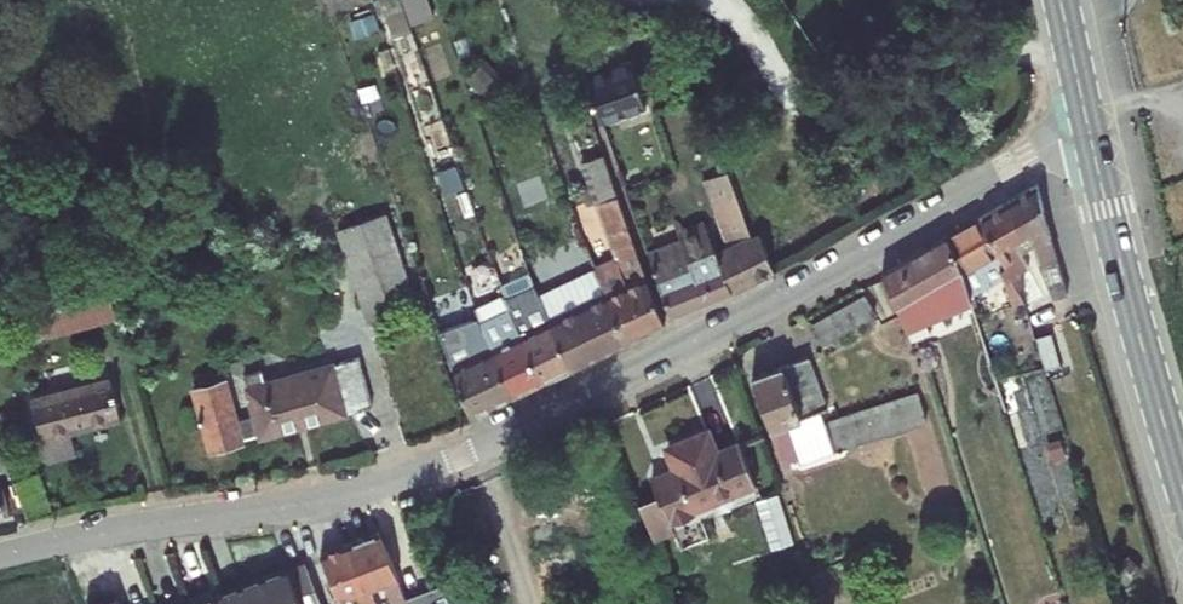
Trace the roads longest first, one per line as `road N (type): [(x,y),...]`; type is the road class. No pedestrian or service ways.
road 1 (residential): [(0,555),(405,479),(719,327),(1086,123)]
road 2 (secondary): [(1086,123),(1182,486)]
road 3 (secondary): [(1061,0),(1086,123)]

